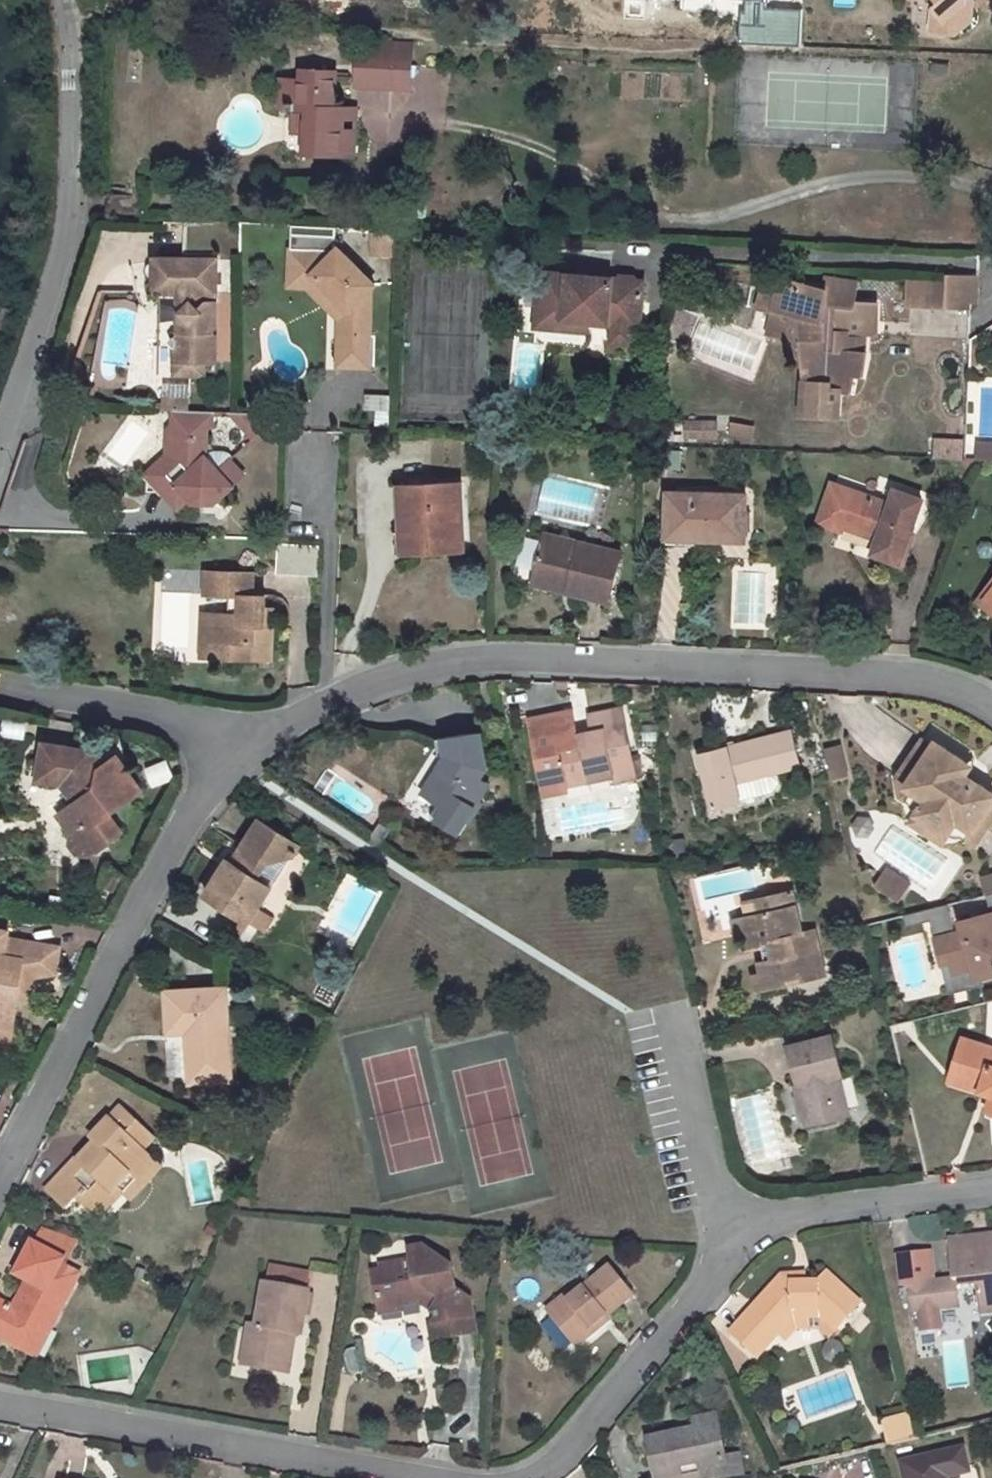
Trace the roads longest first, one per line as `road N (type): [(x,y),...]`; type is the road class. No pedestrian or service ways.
road 1 (residential): [(236,739),(334,692),(475,655),(922,675),(991,709)]
road 2 (residential): [(991,1184),(822,1206),(743,1231),(537,1471),(517,1477)]
road 3 (residential): [(0,1183),(236,739)]
road 4 (residential): [(439,1477),(0,1398)]
road 5 (residential): [(60,0),(60,216),(0,438)]
road 6 (residential): [(611,251),(991,268)]
road 7 (residential): [(0,684),(236,739)]

